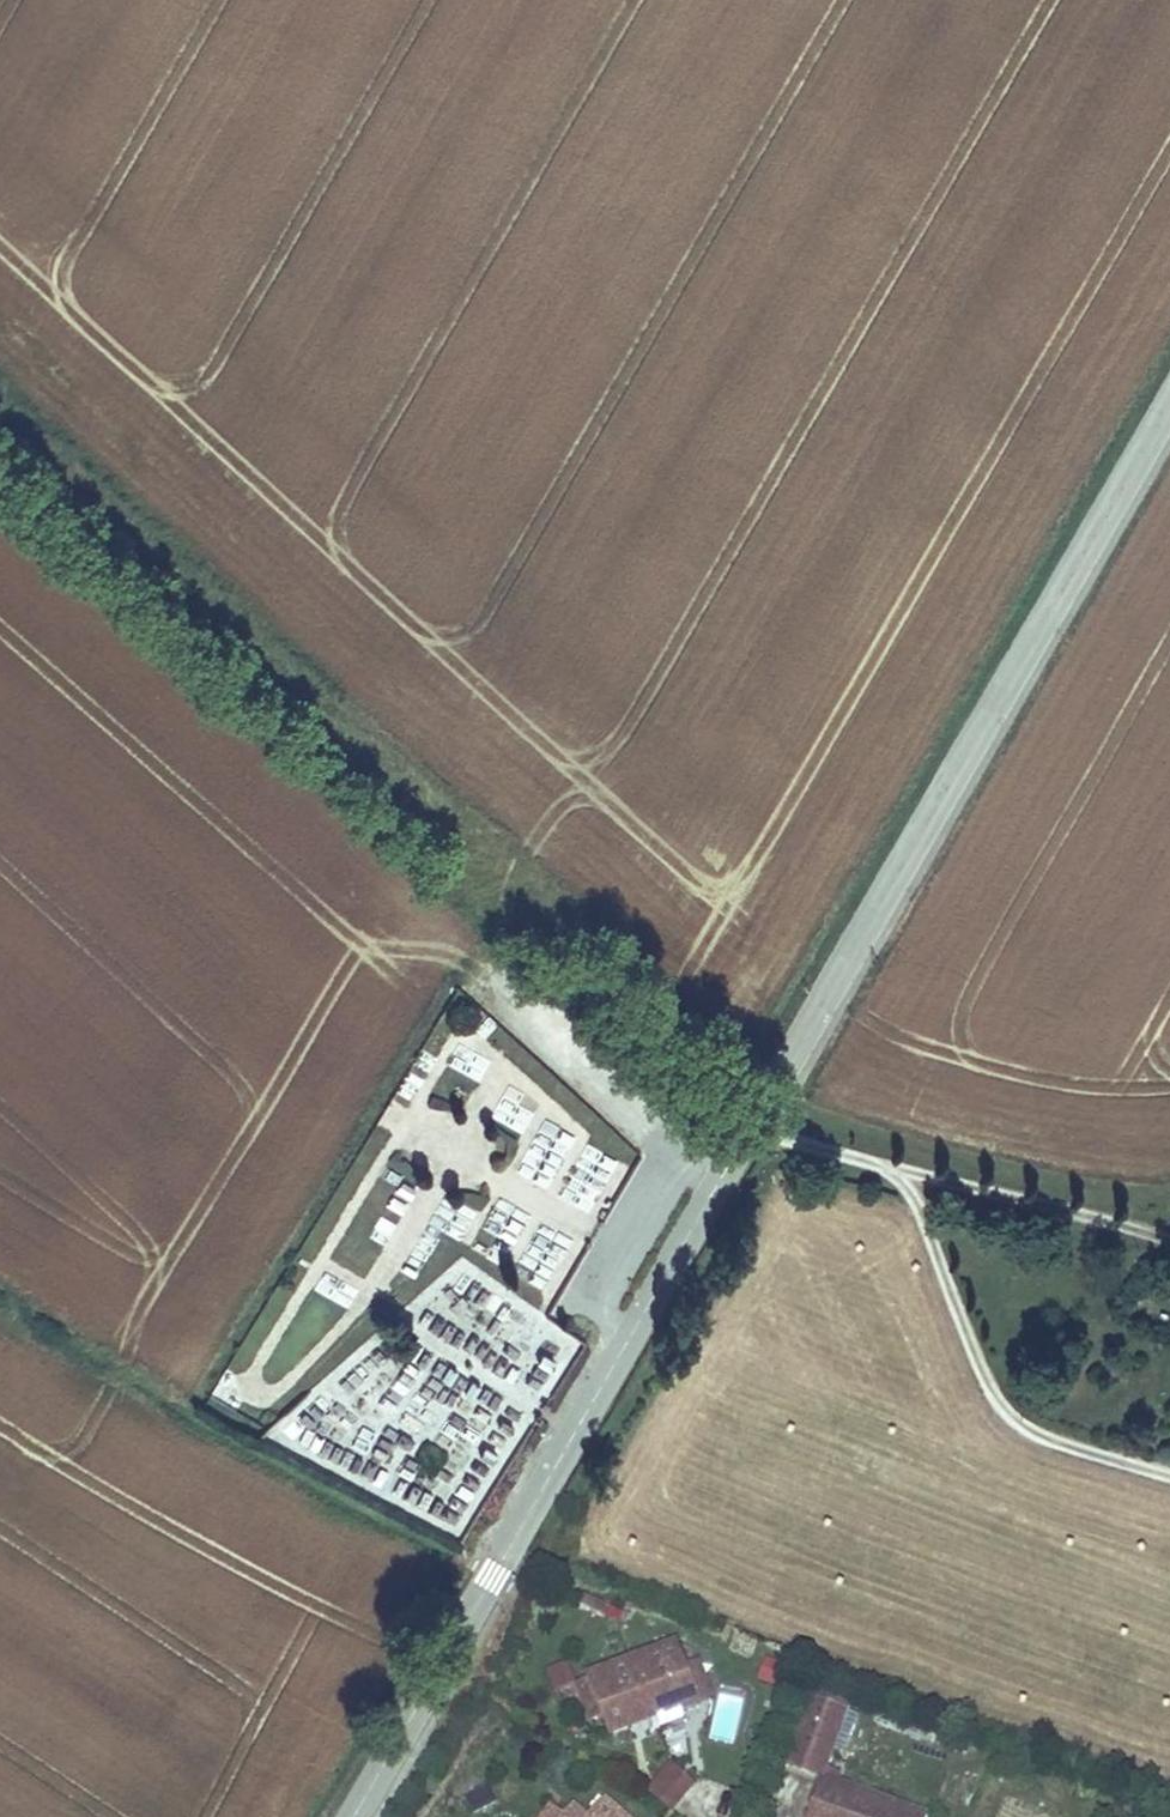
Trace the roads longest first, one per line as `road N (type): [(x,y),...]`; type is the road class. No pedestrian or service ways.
road 1 (tertiary): [(352,1816),(1169,394)]

